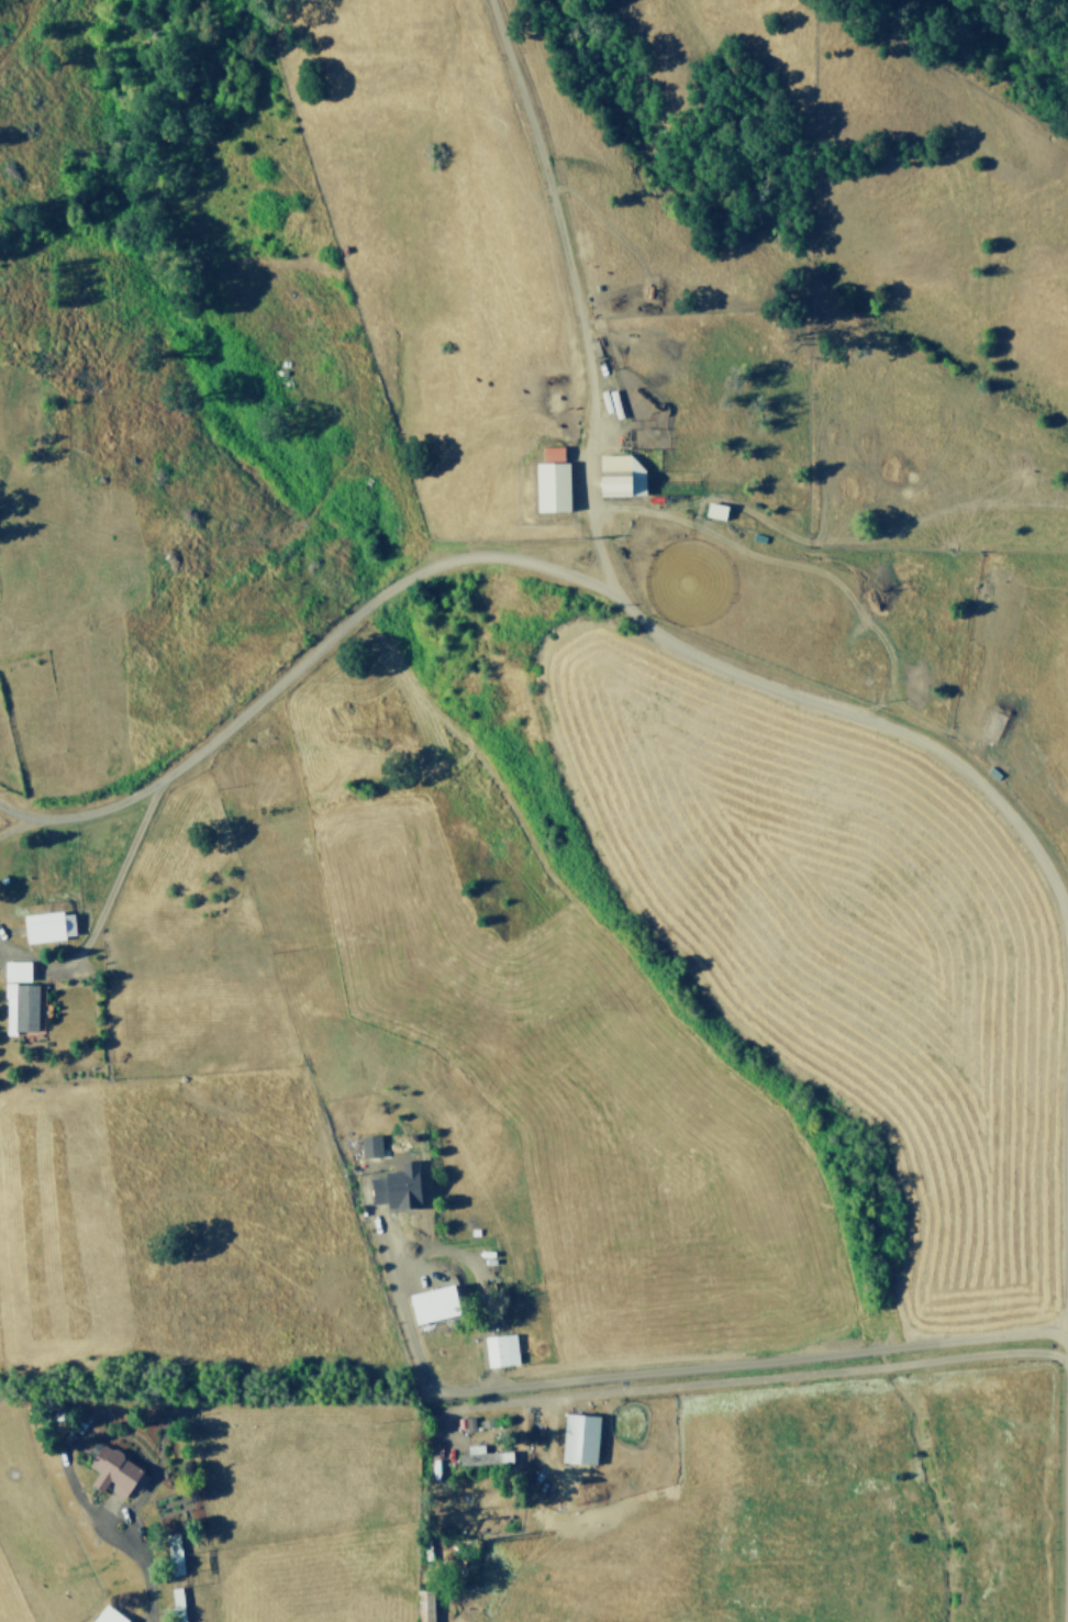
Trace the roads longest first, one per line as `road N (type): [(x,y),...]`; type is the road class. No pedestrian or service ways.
road 1 (residential): [(1067,925),(1044,860),(1016,822),(944,753),(681,647),(609,591),(505,555),(466,555),(396,580),(214,737),(112,803),(52,814),(0,802)]
road 2 (residential): [(1067,1621),(1067,1177)]

